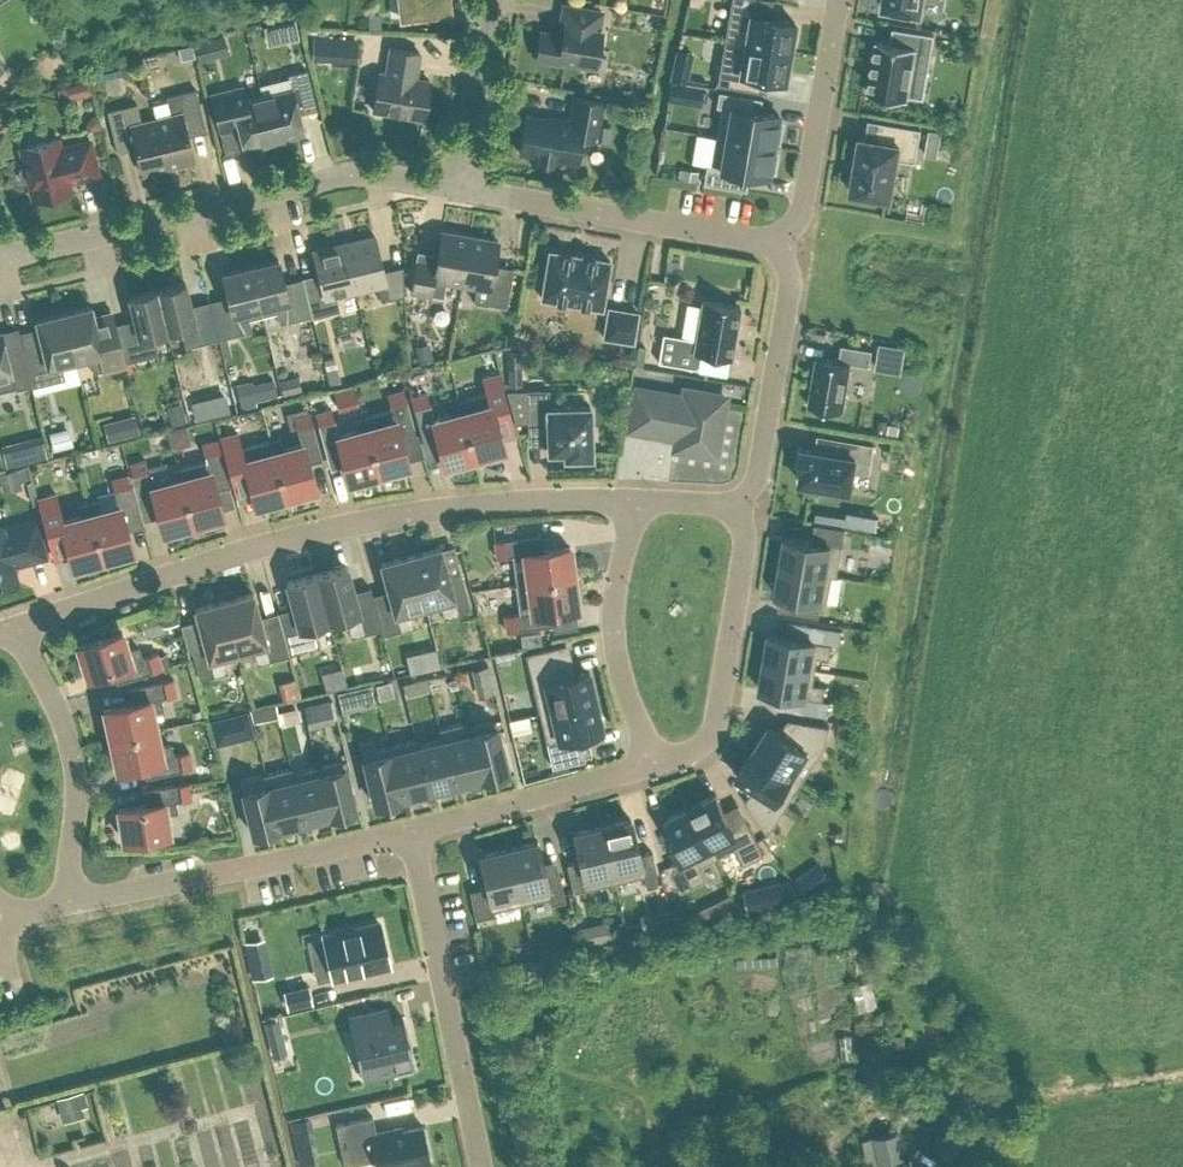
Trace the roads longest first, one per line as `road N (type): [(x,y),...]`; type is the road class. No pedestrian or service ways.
road 1 (residential): [(21,628),(276,541),(364,521),(535,499),(635,497)]
road 2 (residential): [(465,187),(371,173),(333,179),(0,261)]
road 3 (residential): [(408,824),(67,902)]
road 4 (residential): [(408,824),(480,1166)]
road 5 (residential): [(782,242),(465,187)]
road 6 (residential): [(742,504),(744,555),(714,715),(688,751),(653,760)]
road 7 (residential): [(21,628),(70,742),(77,783),(67,902)]
road 8 (residential): [(742,504),(756,484),(792,282),(782,242)]
road 9 (residential): [(653,760),(408,824)]
road 10 (residential): [(782,242),(803,210),(837,0)]
road 11 (residential): [(465,187),(495,0)]
road 12 (residential): [(615,640),(616,587),(635,497)]
road 13 (residential): [(615,640),(653,760)]

